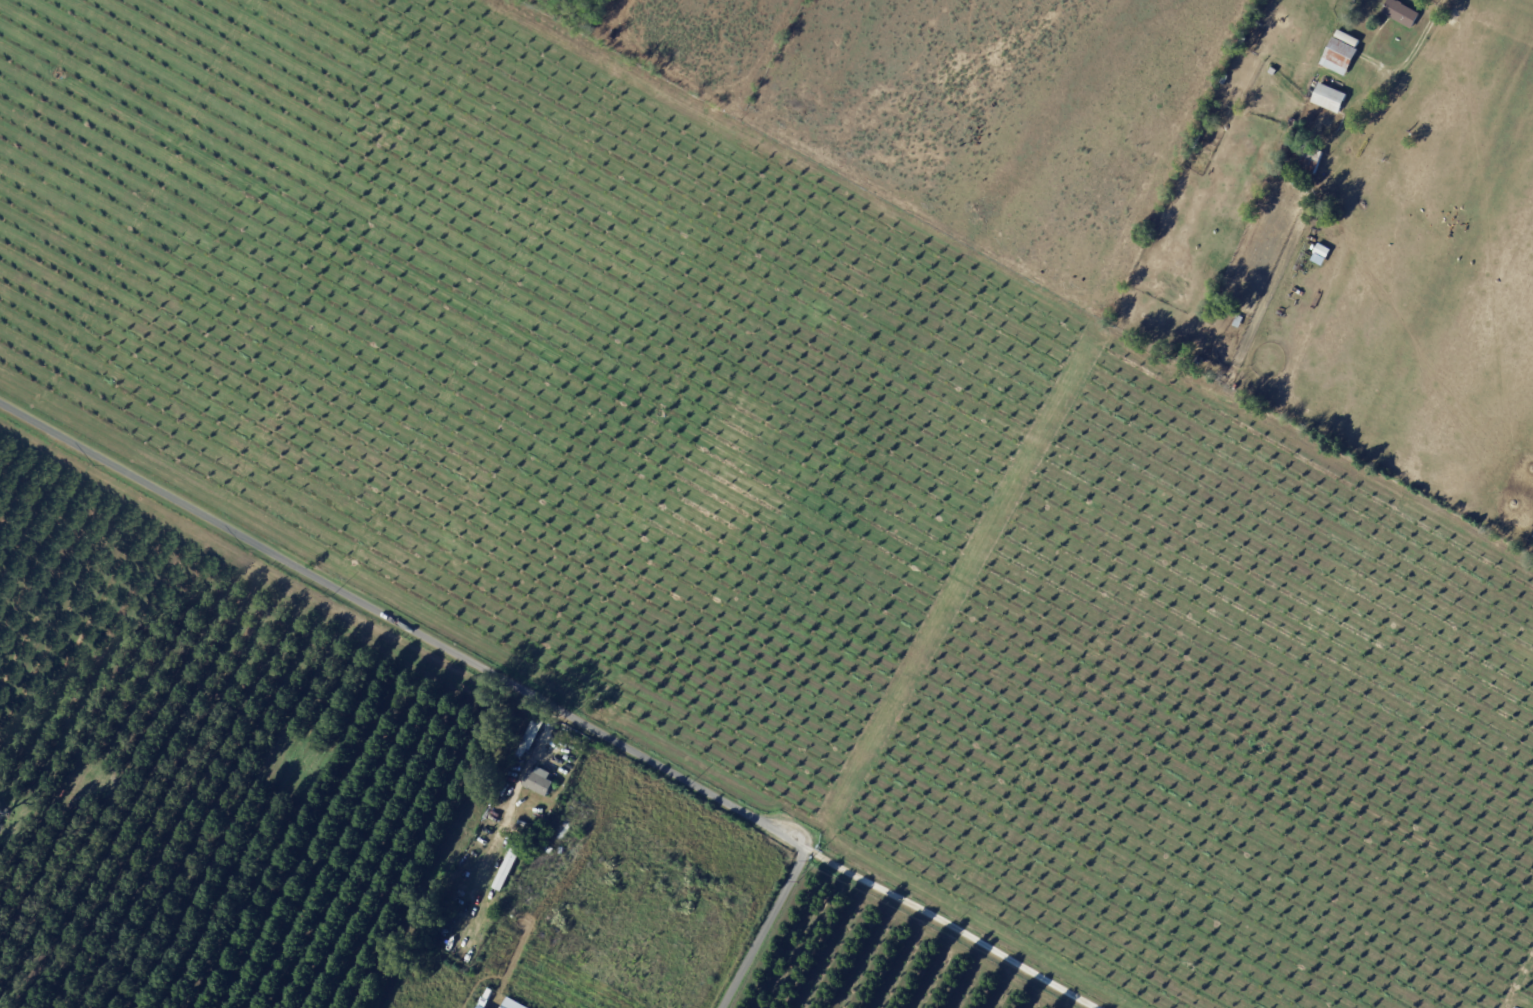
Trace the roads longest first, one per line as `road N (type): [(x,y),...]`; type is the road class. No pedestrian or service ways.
road 1 (residential): [(0,404),(798,839),(711,1007)]

